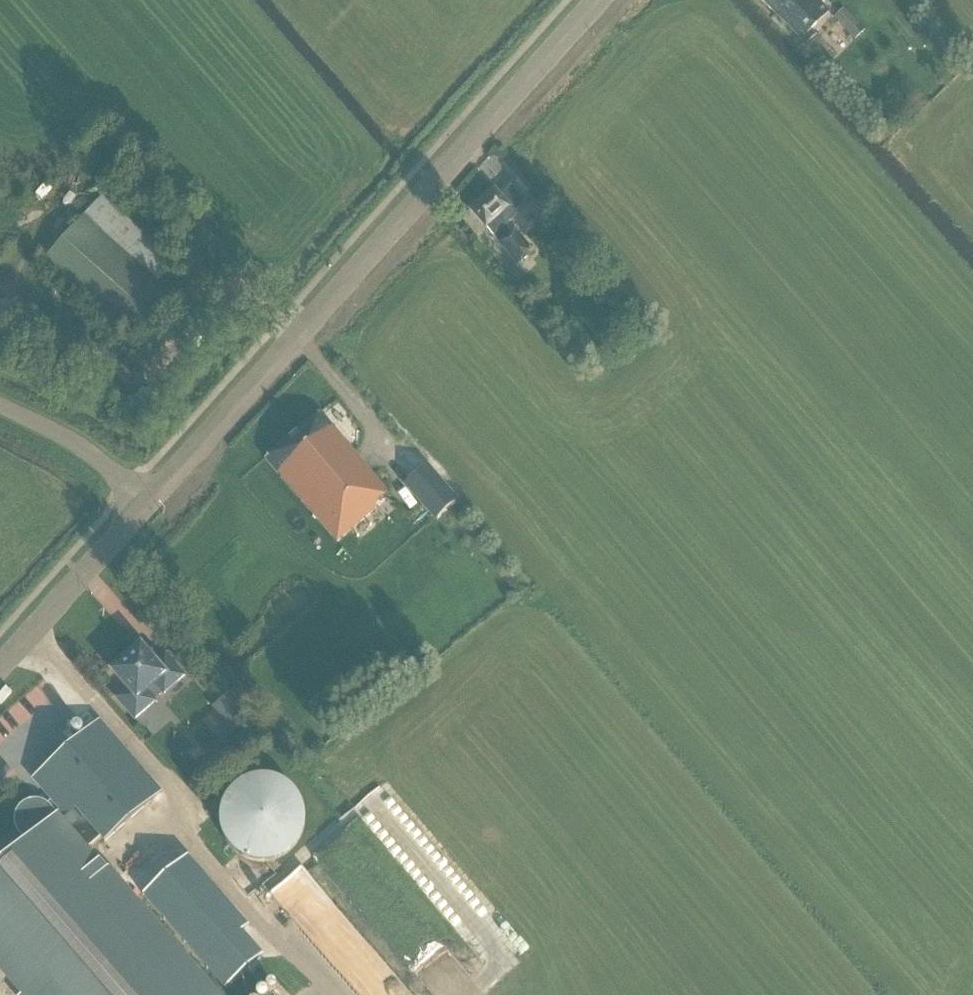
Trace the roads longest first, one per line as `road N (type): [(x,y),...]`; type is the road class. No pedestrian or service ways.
road 1 (tertiary): [(147,500),(594,0)]
road 2 (tertiary): [(0,663),(147,500)]
road 3 (unclassified): [(0,403),(32,416),(124,481)]

